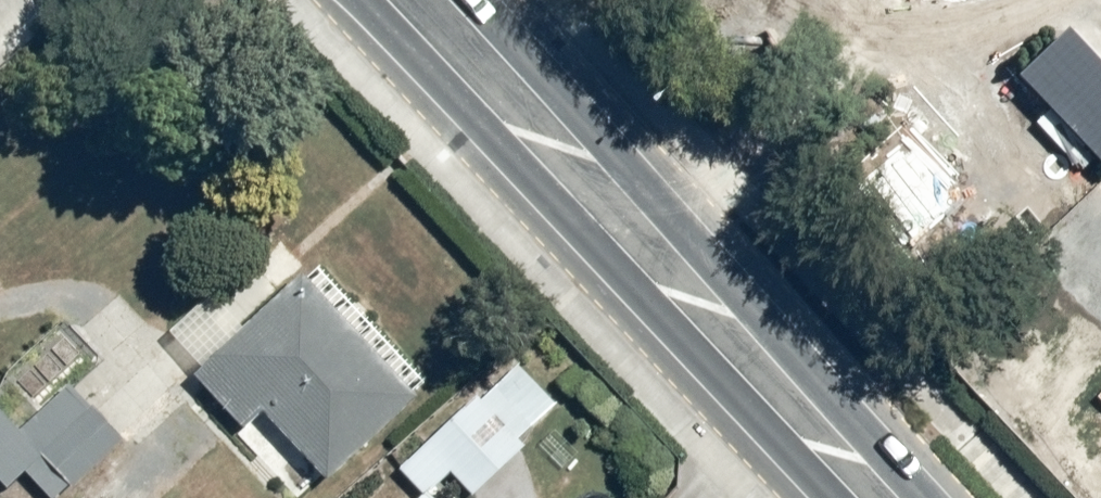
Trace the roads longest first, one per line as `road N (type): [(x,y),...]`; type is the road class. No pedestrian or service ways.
road 1 (secondary): [(827,497),(360,0)]
road 2 (secondary): [(473,0),(937,497)]

